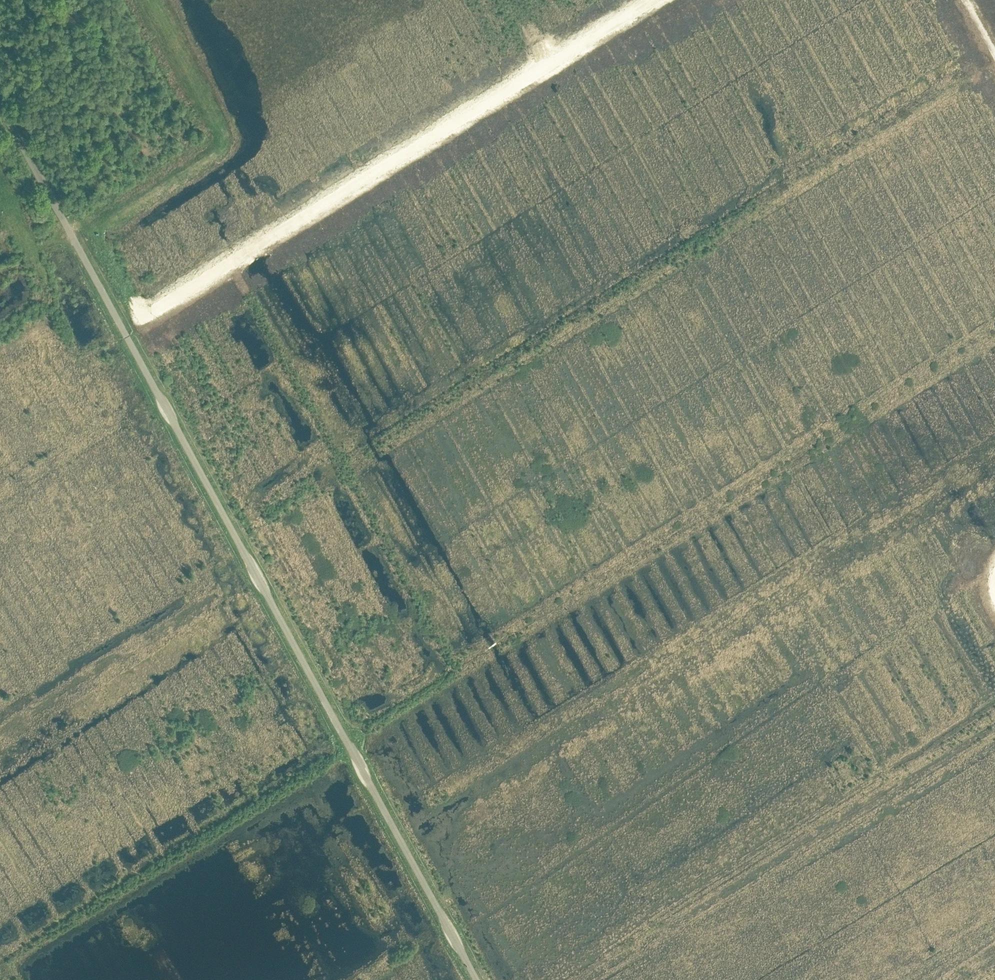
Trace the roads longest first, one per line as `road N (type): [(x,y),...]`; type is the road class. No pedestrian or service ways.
road 1 (tertiary): [(476,979),(0,103)]

